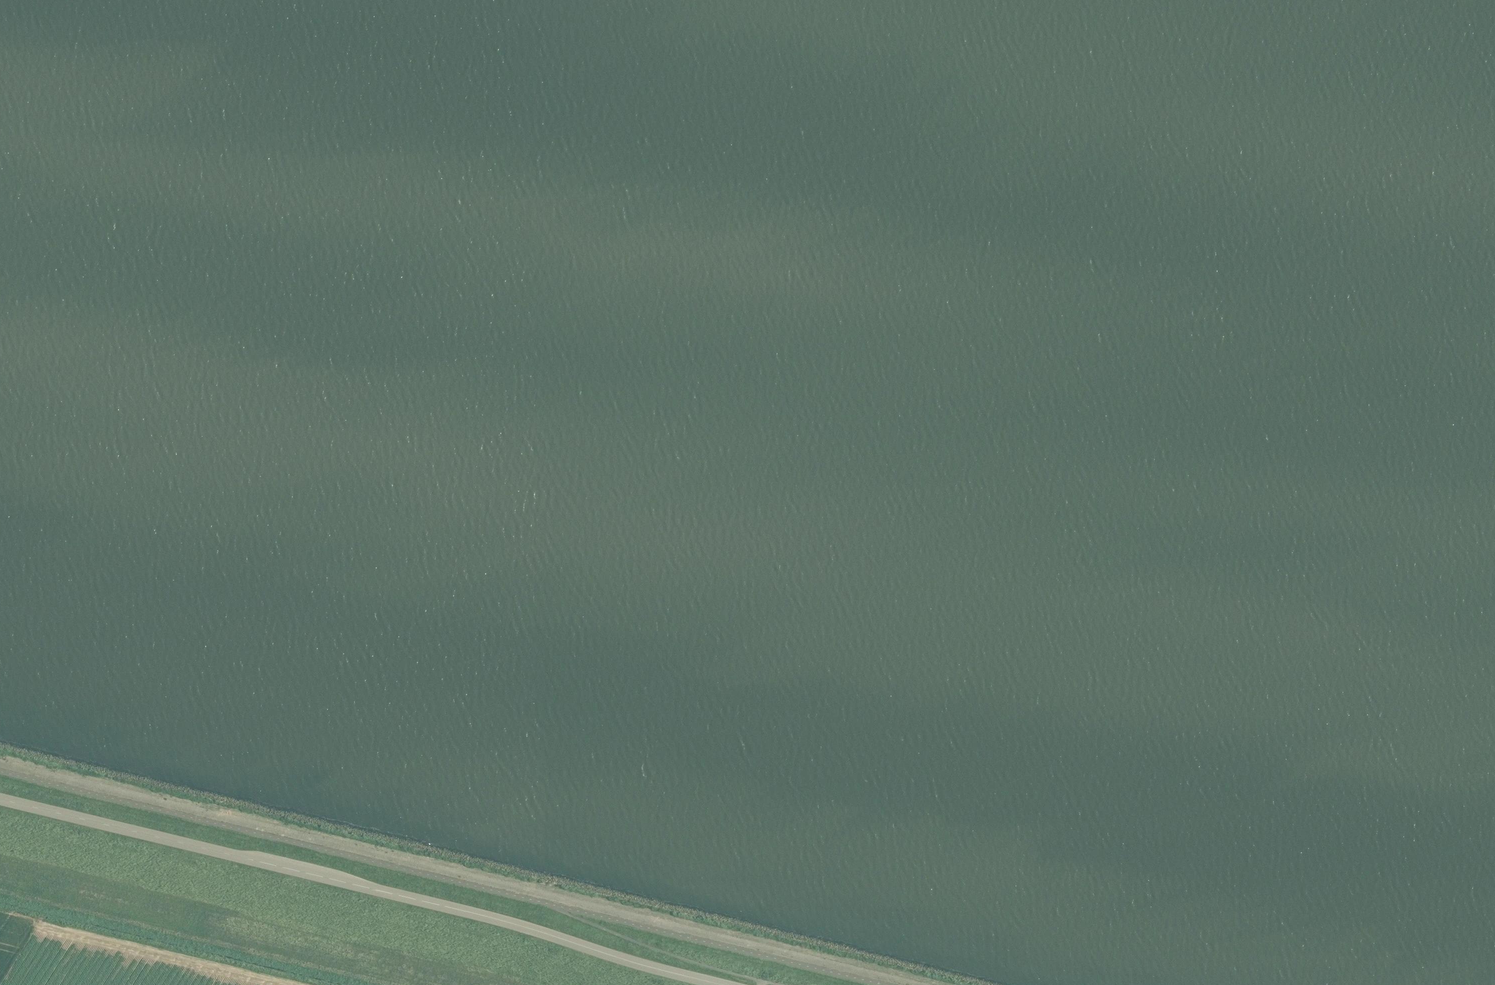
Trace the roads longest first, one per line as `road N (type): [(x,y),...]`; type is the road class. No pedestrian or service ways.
road 1 (tertiary): [(727,984),(536,928),(0,797)]

